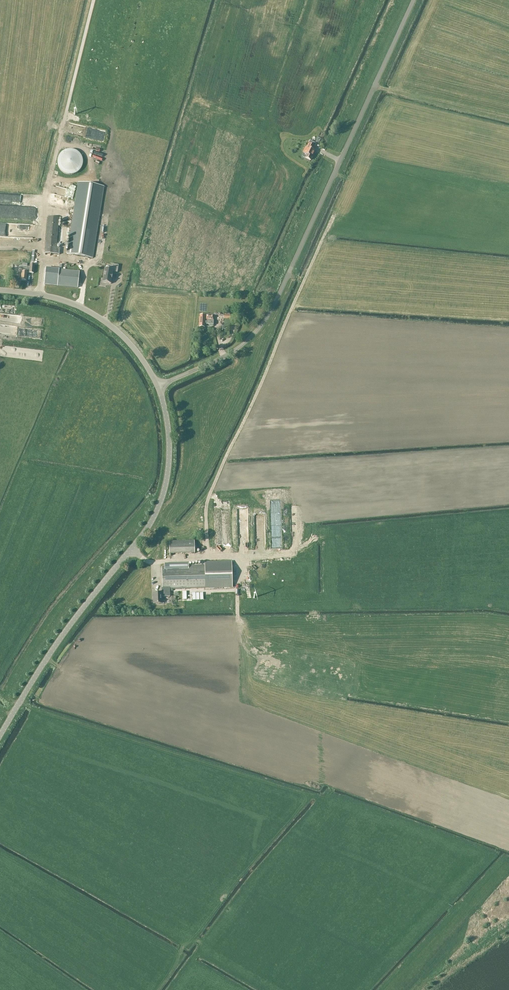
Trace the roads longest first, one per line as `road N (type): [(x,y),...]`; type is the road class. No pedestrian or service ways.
road 1 (unclassified): [(159,385),(238,350),(273,307),(414,0)]
road 2 (tertiary): [(0,735),(54,647),(157,513),(169,460),(159,385)]
road 3 (track): [(38,296),(44,198),(94,0)]
road 4 (tertiary): [(159,385),(127,342),(77,306),(0,290)]

